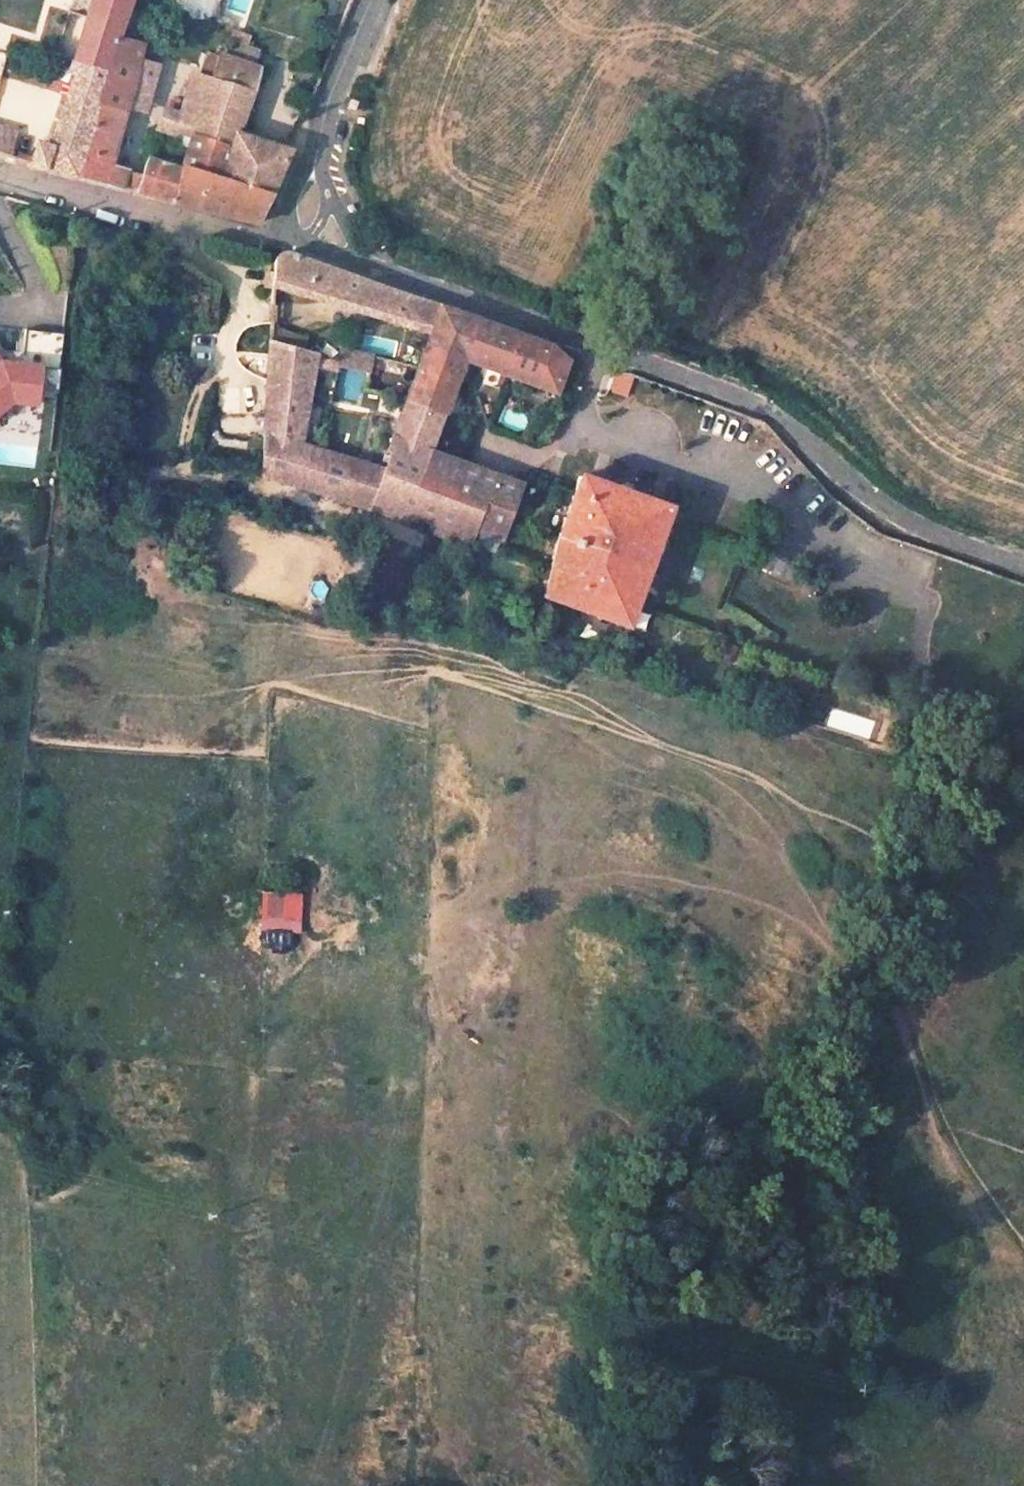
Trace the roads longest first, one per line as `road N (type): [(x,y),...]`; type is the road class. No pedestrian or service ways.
road 1 (unclassified): [(1023,567),(923,528),(855,485),(763,406),(598,348)]
road 2 (residential): [(0,176),(96,208),(290,240)]
road 3 (unclassified): [(367,267),(598,348)]
road 4 (residential): [(321,133),(371,0)]

